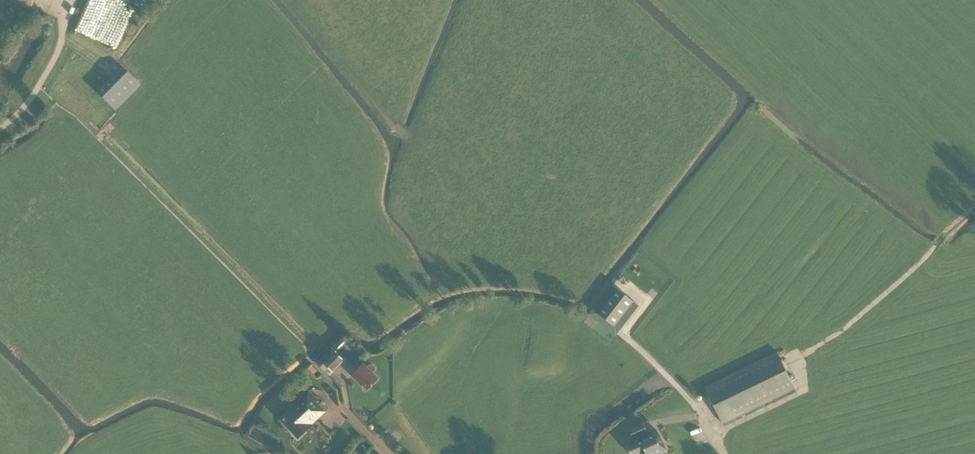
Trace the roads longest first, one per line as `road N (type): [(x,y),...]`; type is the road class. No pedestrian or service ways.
road 1 (residential): [(722,453),(689,400),(624,335)]

